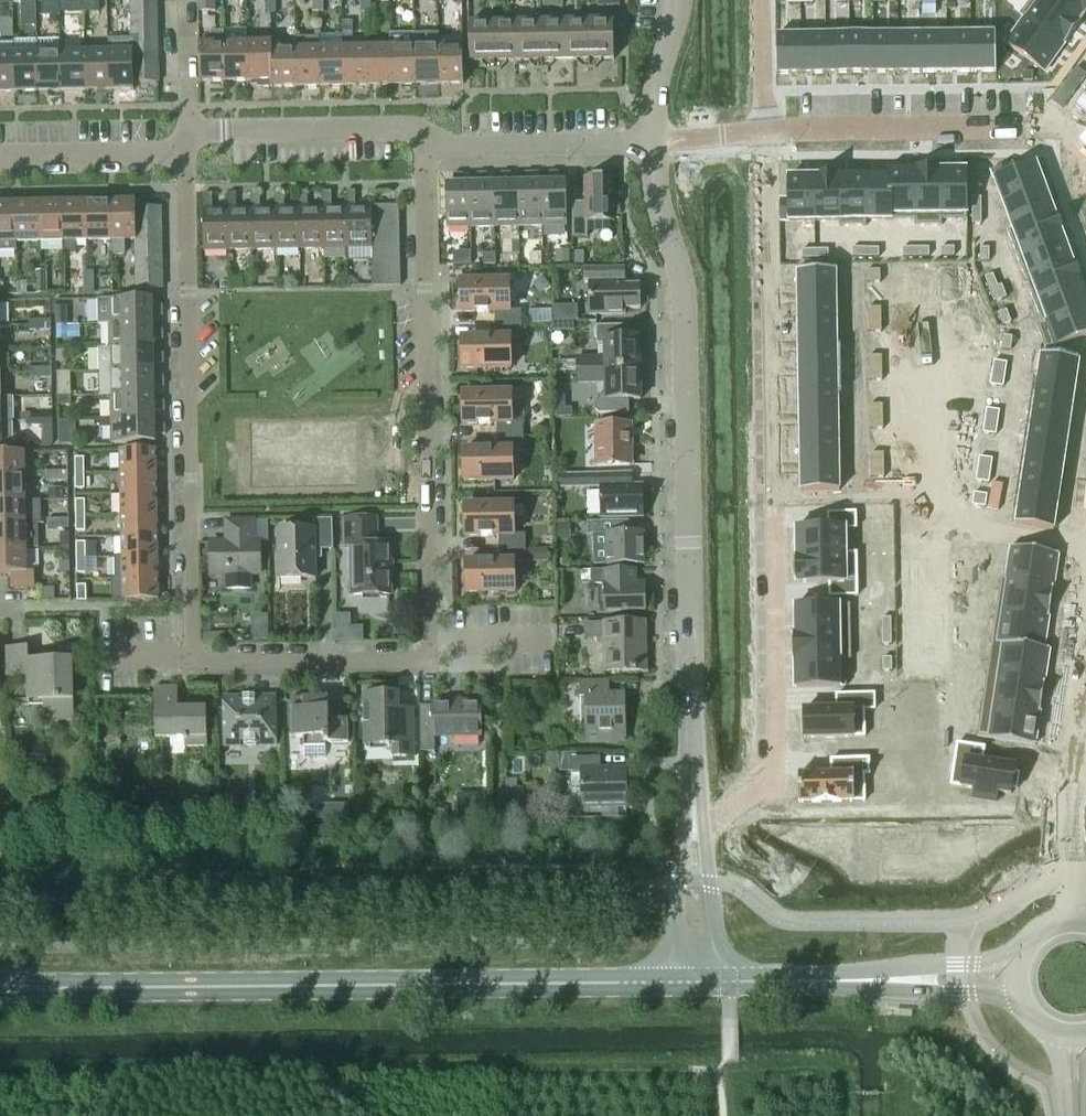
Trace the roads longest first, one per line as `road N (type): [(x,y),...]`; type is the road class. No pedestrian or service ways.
road 1 (residential): [(425,151),(439,659),(190,664),(183,154)]
road 2 (residential): [(695,818),(770,789),(767,134)]
road 3 (residential): [(649,144),(653,193),(683,287),(695,818)]
road 4 (secondary): [(19,990),(695,986)]
road 5 (residential): [(767,134),(1025,131),(1085,150)]
road 6 (residential): [(194,133),(395,131),(425,151)]
road 7 (residential): [(425,151),(649,144)]
road 8 (secondary): [(695,986),(883,983)]
road 9 (residential): [(0,158),(183,154)]
road 10 (residential): [(695,818),(695,986)]
road 11 (residential): [(679,0),(656,79),(649,144)]
road 12 (residential): [(1085,665),(1071,804)]
road 13 (secondary): [(1017,963),(939,966),(883,983)]
road 14 (secondary): [(883,983),(941,995),(1017,992)]
road 15 (residential): [(767,134),(762,0)]
road 16 (residential): [(194,133),(187,0)]

